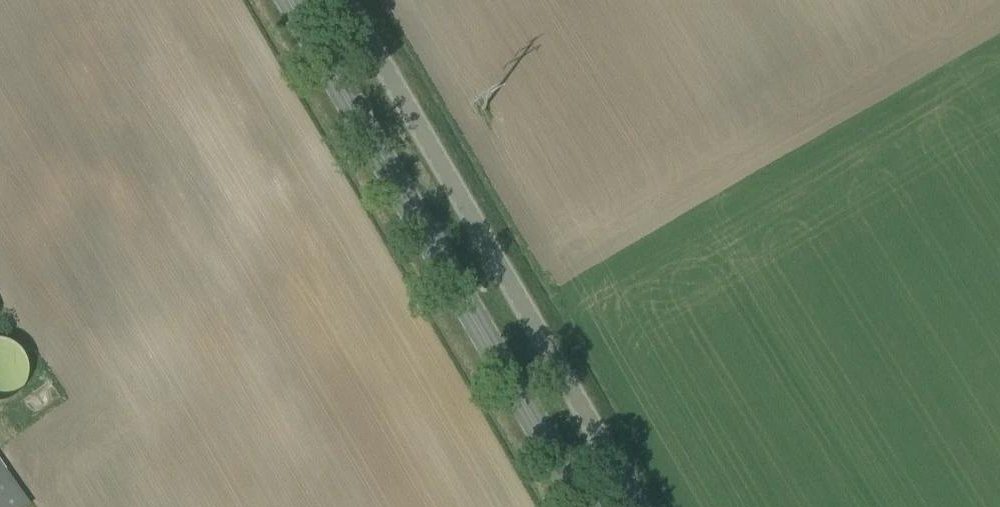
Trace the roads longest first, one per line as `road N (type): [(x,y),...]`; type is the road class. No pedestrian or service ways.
road 1 (unclassified): [(643,506),(344,0)]
road 2 (primary): [(588,506),(296,0)]

